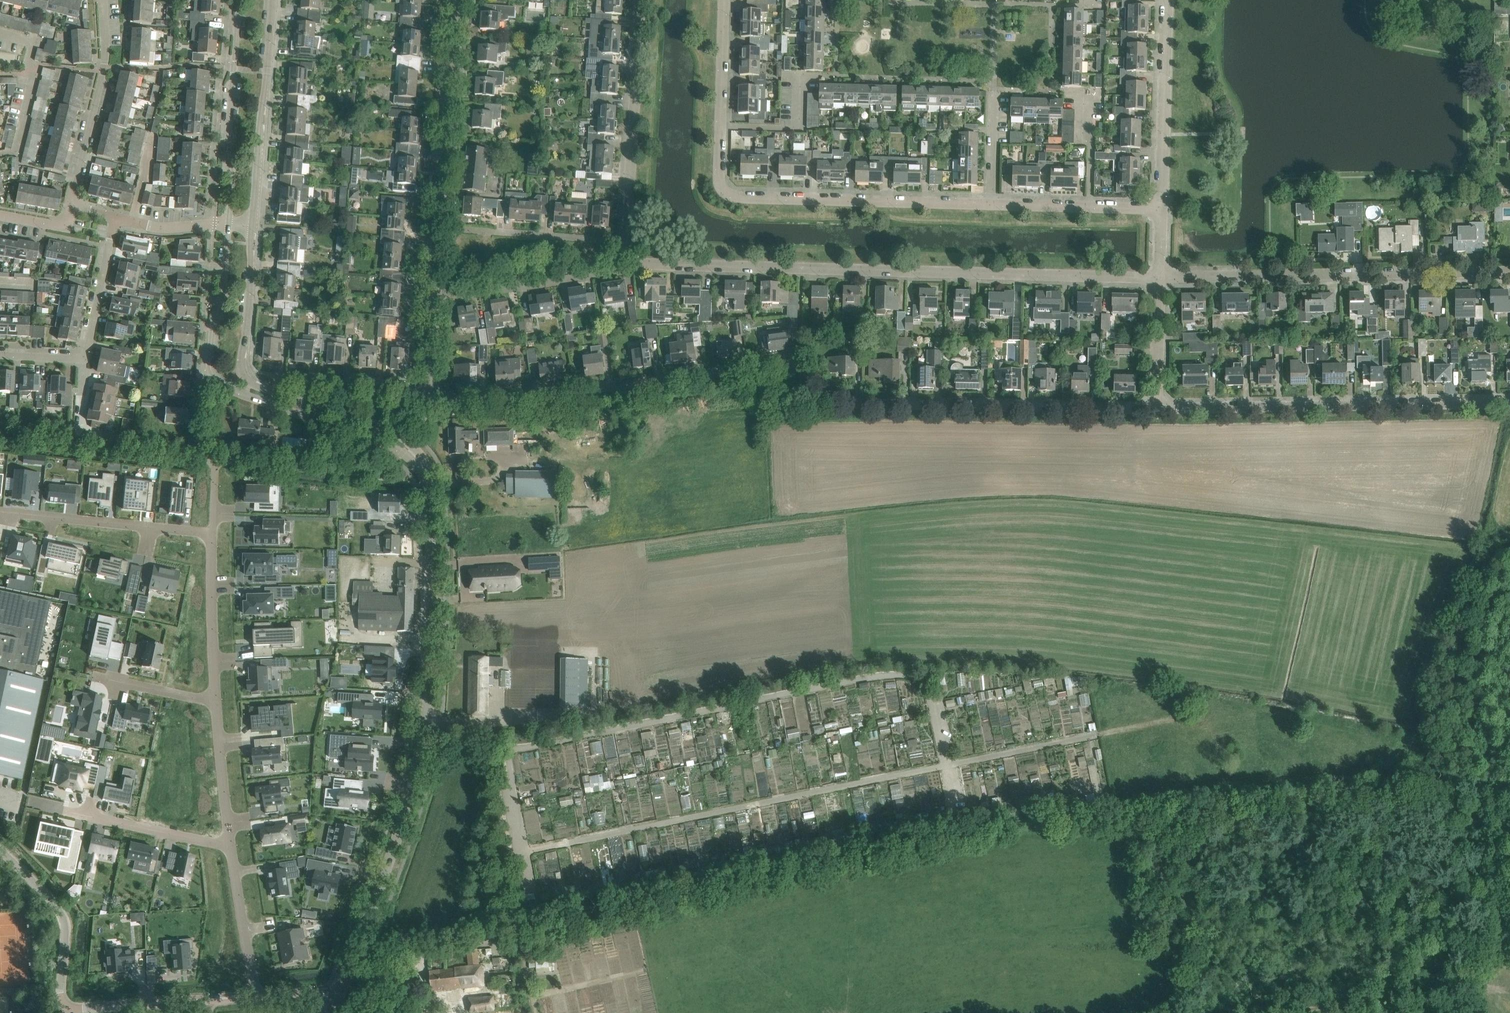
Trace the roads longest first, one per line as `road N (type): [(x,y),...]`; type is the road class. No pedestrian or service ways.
road 1 (residential): [(431,389),(445,398),(502,399),(791,363),(853,404),(1156,410)]
road 2 (tertiary): [(341,997),(409,800),(426,723),(431,501),(424,469)]
road 3 (residential): [(1160,278),(639,260)]
road 4 (residential): [(1156,410),(1509,403)]
road 5 (residential): [(1160,278),(1509,272)]
road 6 (residential): [(990,204),(727,195),(719,178),(720,127)]
road 7 (residential): [(626,243),(640,0)]
road 8 (tertiary): [(213,379),(377,441),(424,469)]
road 9 (residential): [(441,228),(460,0)]
road 10 (tertiary): [(253,224),(273,0)]
road 11 (tertiary): [(240,0),(227,150),(230,223)]
road 12 (tertiary): [(424,469),(409,442),(249,382),(242,371)]
road 13 (residential): [(213,533),(0,510)]
road 14 (residential): [(436,299),(629,271),(639,260)]
road 15 (residential): [(1162,209),(1167,0)]
road 16 (residential): [(72,204),(104,68),(103,0)]
road 17 (unclassified): [(70,1011),(60,993),(63,916),(0,851)]
road 18 (unclassified): [(70,1011),(257,995)]
road 19 (residential): [(441,228),(626,243)]
road 20 (residential): [(1162,209),(990,204)]
road 21 (residential): [(231,846),(65,811)]
road 22 (residential): [(216,702),(213,533)]
road 23 (residential): [(273,376),(431,389)]
road 24 (tertiary): [(230,223),(212,327),(213,379)]
road 25 (residential): [(257,995),(231,846)]
road 26 (tertiary): [(242,371),(253,224)]
road 27 (residential): [(83,359),(116,216)]
road 28 (residential): [(231,846),(216,702)]
road 29 (residential): [(1156,410),(1160,278)]
road 30 (residential): [(720,127),(798,129),(799,75)]
road 31 (residential): [(720,127),(724,0)]
road 32 (residential): [(216,702),(94,676)]

